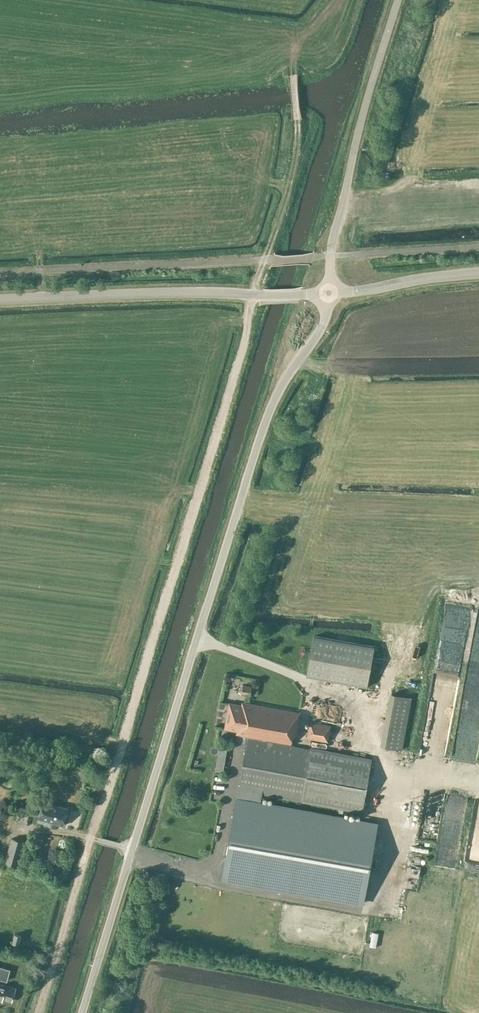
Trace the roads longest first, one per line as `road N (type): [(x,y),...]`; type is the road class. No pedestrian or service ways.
road 1 (track): [(264,259),(239,366),(38,1012)]
road 2 (unclassified): [(83,1012),(265,420),(324,325),(332,293)]
road 3 (unclassified): [(0,301),(332,293)]
road 4 (unclassified): [(332,293),(333,237),(397,0)]
road 5 (track): [(264,259),(294,160),(294,62),(332,0)]
road 6 (unclassified): [(332,293),(478,273)]

